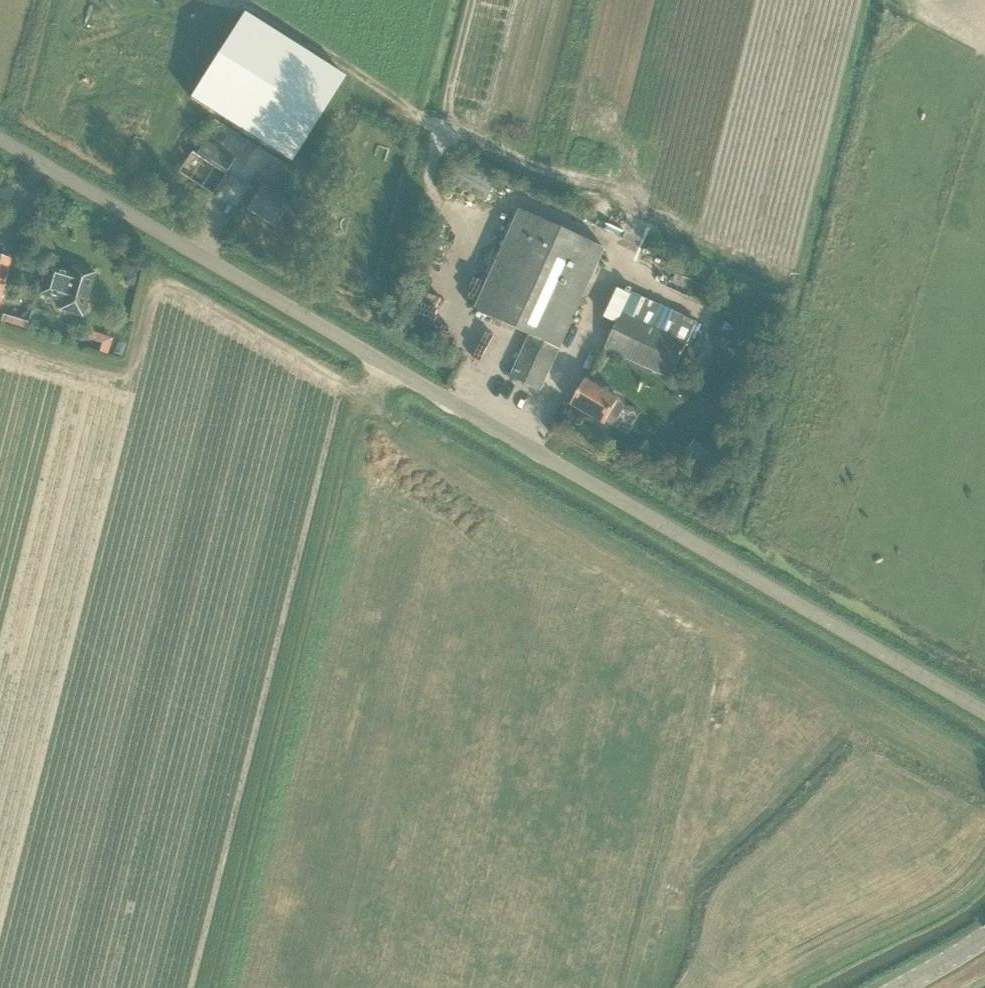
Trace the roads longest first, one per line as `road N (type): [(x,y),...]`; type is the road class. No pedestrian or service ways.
road 1 (unclassified): [(0,146),(984,712)]

